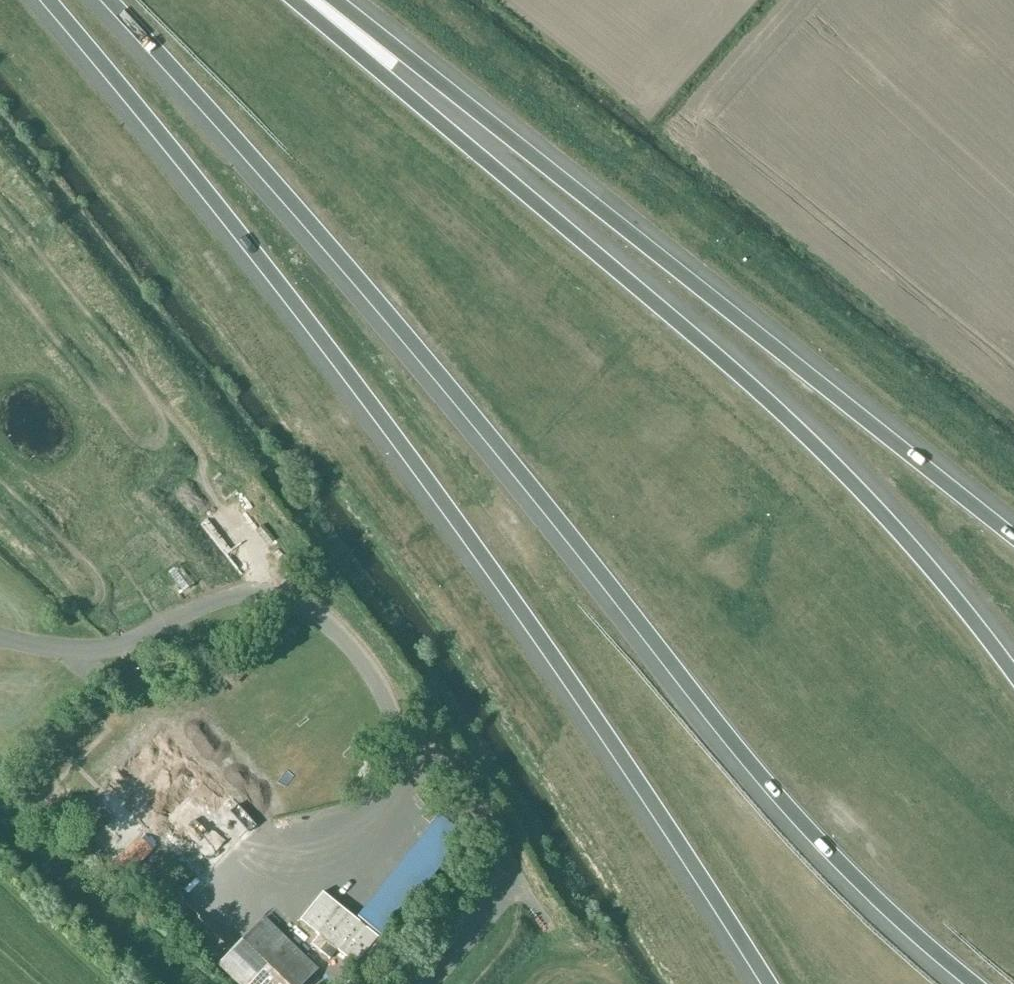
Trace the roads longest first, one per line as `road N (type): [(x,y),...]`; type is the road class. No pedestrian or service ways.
road 1 (motorway): [(109,0),(410,344),(789,816),(966,983)]
road 2 (motorway): [(47,0),(294,304),(488,568),(767,983)]
road 3 (motorway): [(1013,673),(921,555),(823,452),(631,281),(290,0)]
road 4 (motorway): [(1013,537),(334,0)]

